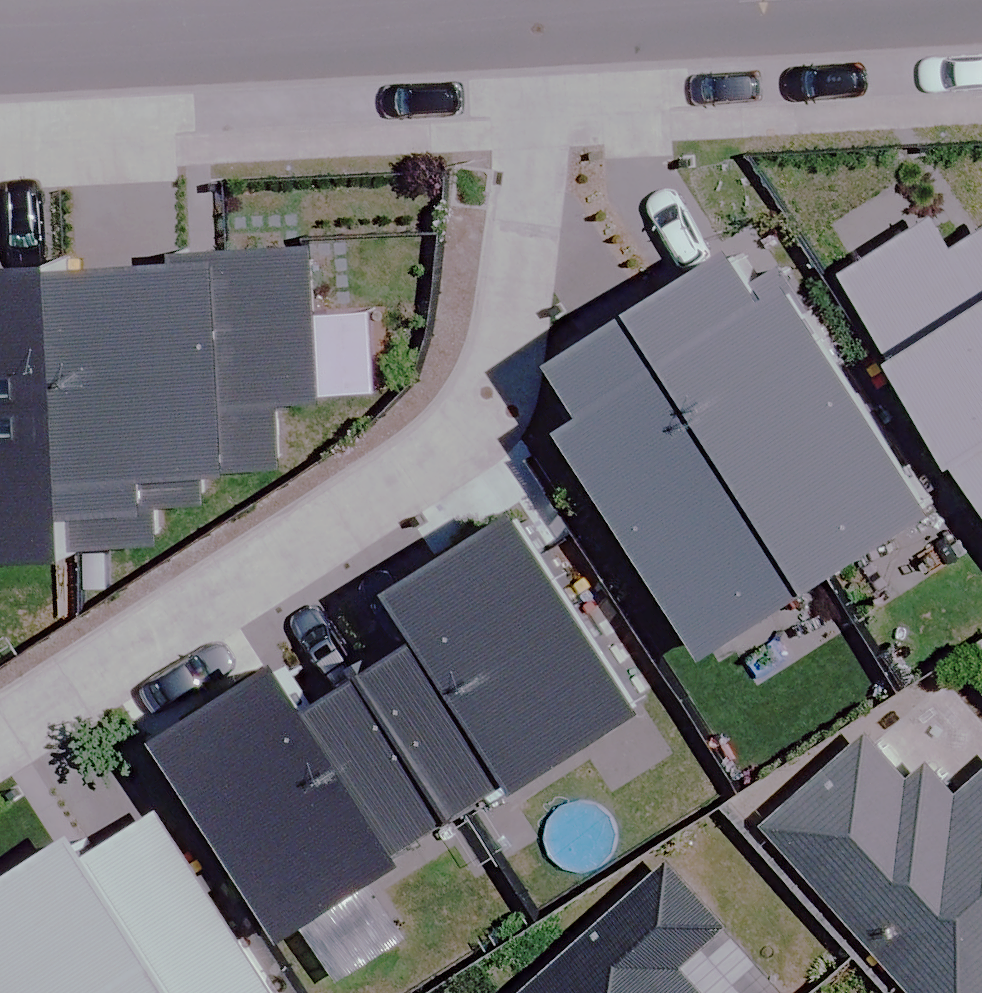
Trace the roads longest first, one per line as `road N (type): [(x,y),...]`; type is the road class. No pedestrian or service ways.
road 1 (residential): [(545,22),(498,362),(466,433),(0,735)]
road 2 (residential): [(545,22),(0,48)]
road 3 (residential): [(892,0),(545,22)]

